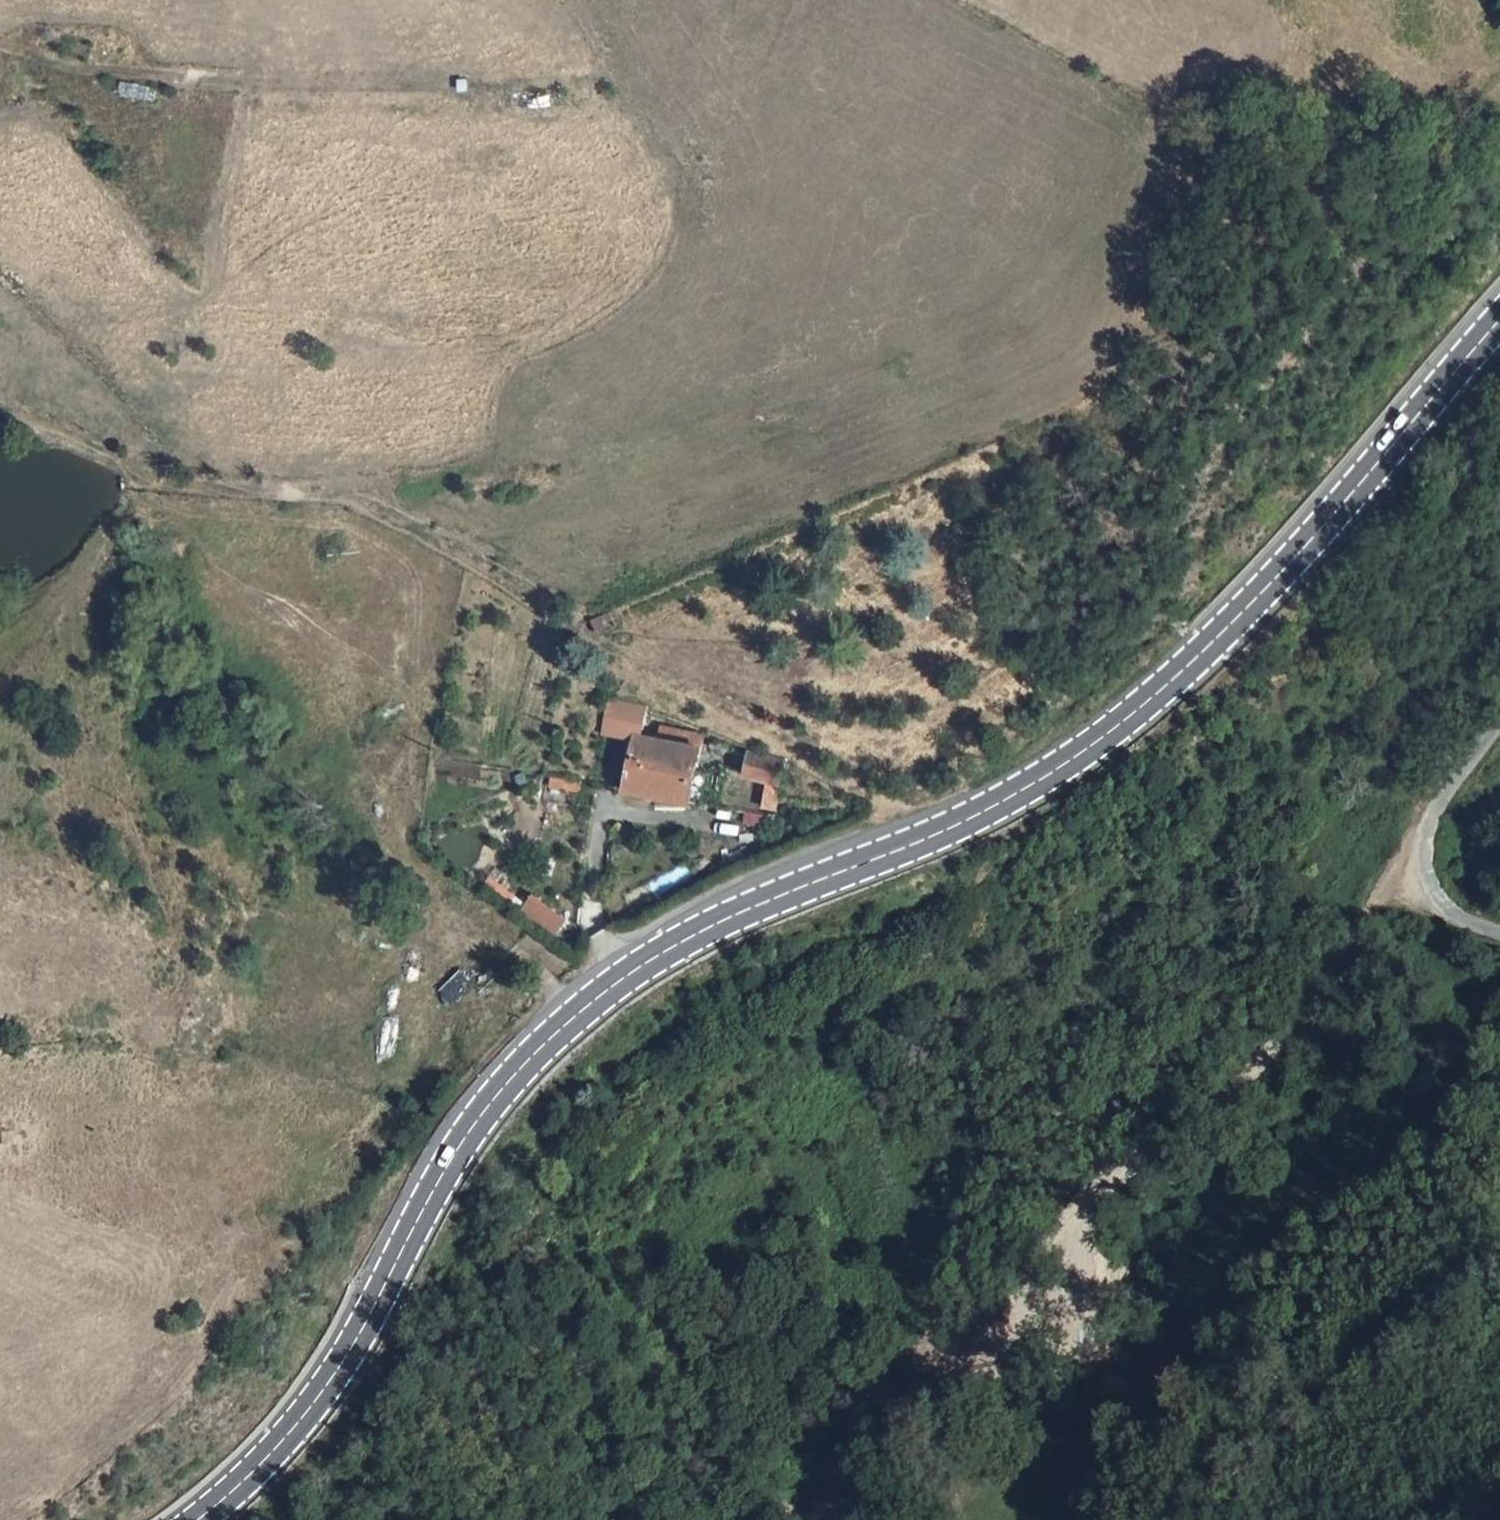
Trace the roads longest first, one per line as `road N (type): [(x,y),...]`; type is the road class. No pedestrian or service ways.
road 1 (secondary): [(1499,320),(1313,539),(1206,650),(1109,731),(934,836),(724,920),(579,1013),(477,1123),(325,1387),(259,1464),(197,1519)]
road 2 (track): [(0,48),(187,84),(437,94),(565,80)]
road 3 (unclassified): [(1499,724),(1438,798),(1425,839),(1427,881),(1444,905),(1499,931)]

